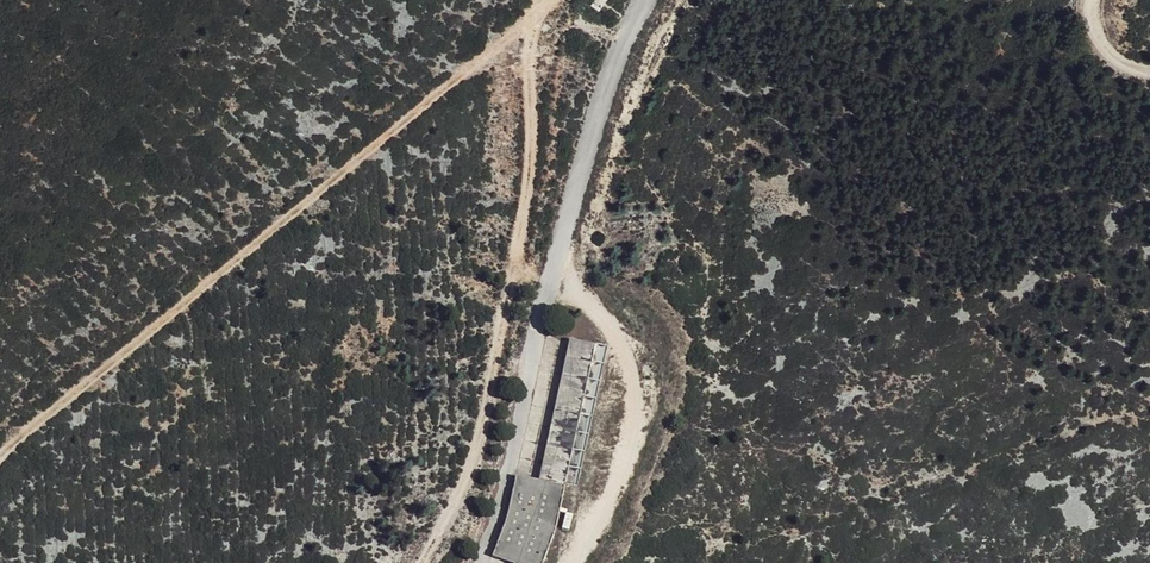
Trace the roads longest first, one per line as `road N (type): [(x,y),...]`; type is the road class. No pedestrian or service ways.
road 1 (track): [(535,15),(0,464)]
road 2 (unclassified): [(481,562),(528,368),(646,0)]
road 3 (track): [(426,562),(472,475),(518,248),(535,130),(535,15)]

